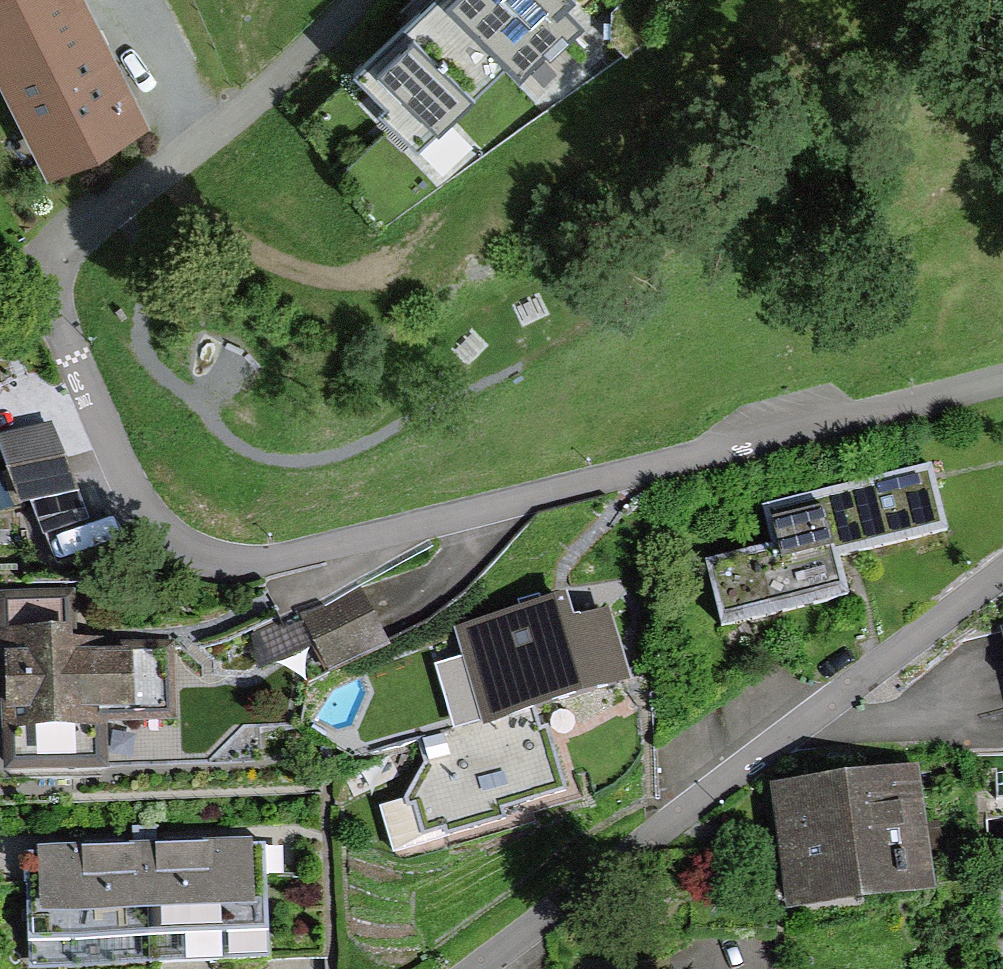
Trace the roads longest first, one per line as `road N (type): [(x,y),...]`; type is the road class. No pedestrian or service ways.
road 1 (residential): [(33,264),(129,489),(172,539),(221,559),(271,559),(376,539),(1002,377)]
road 2 (track): [(33,264),(146,380),(261,465),(413,426),(506,364),(710,193),(781,170),(876,91),(930,0)]
road 3 (residential): [(1002,572),(473,968)]
road 4 (residential): [(33,264),(247,101),(356,0)]

